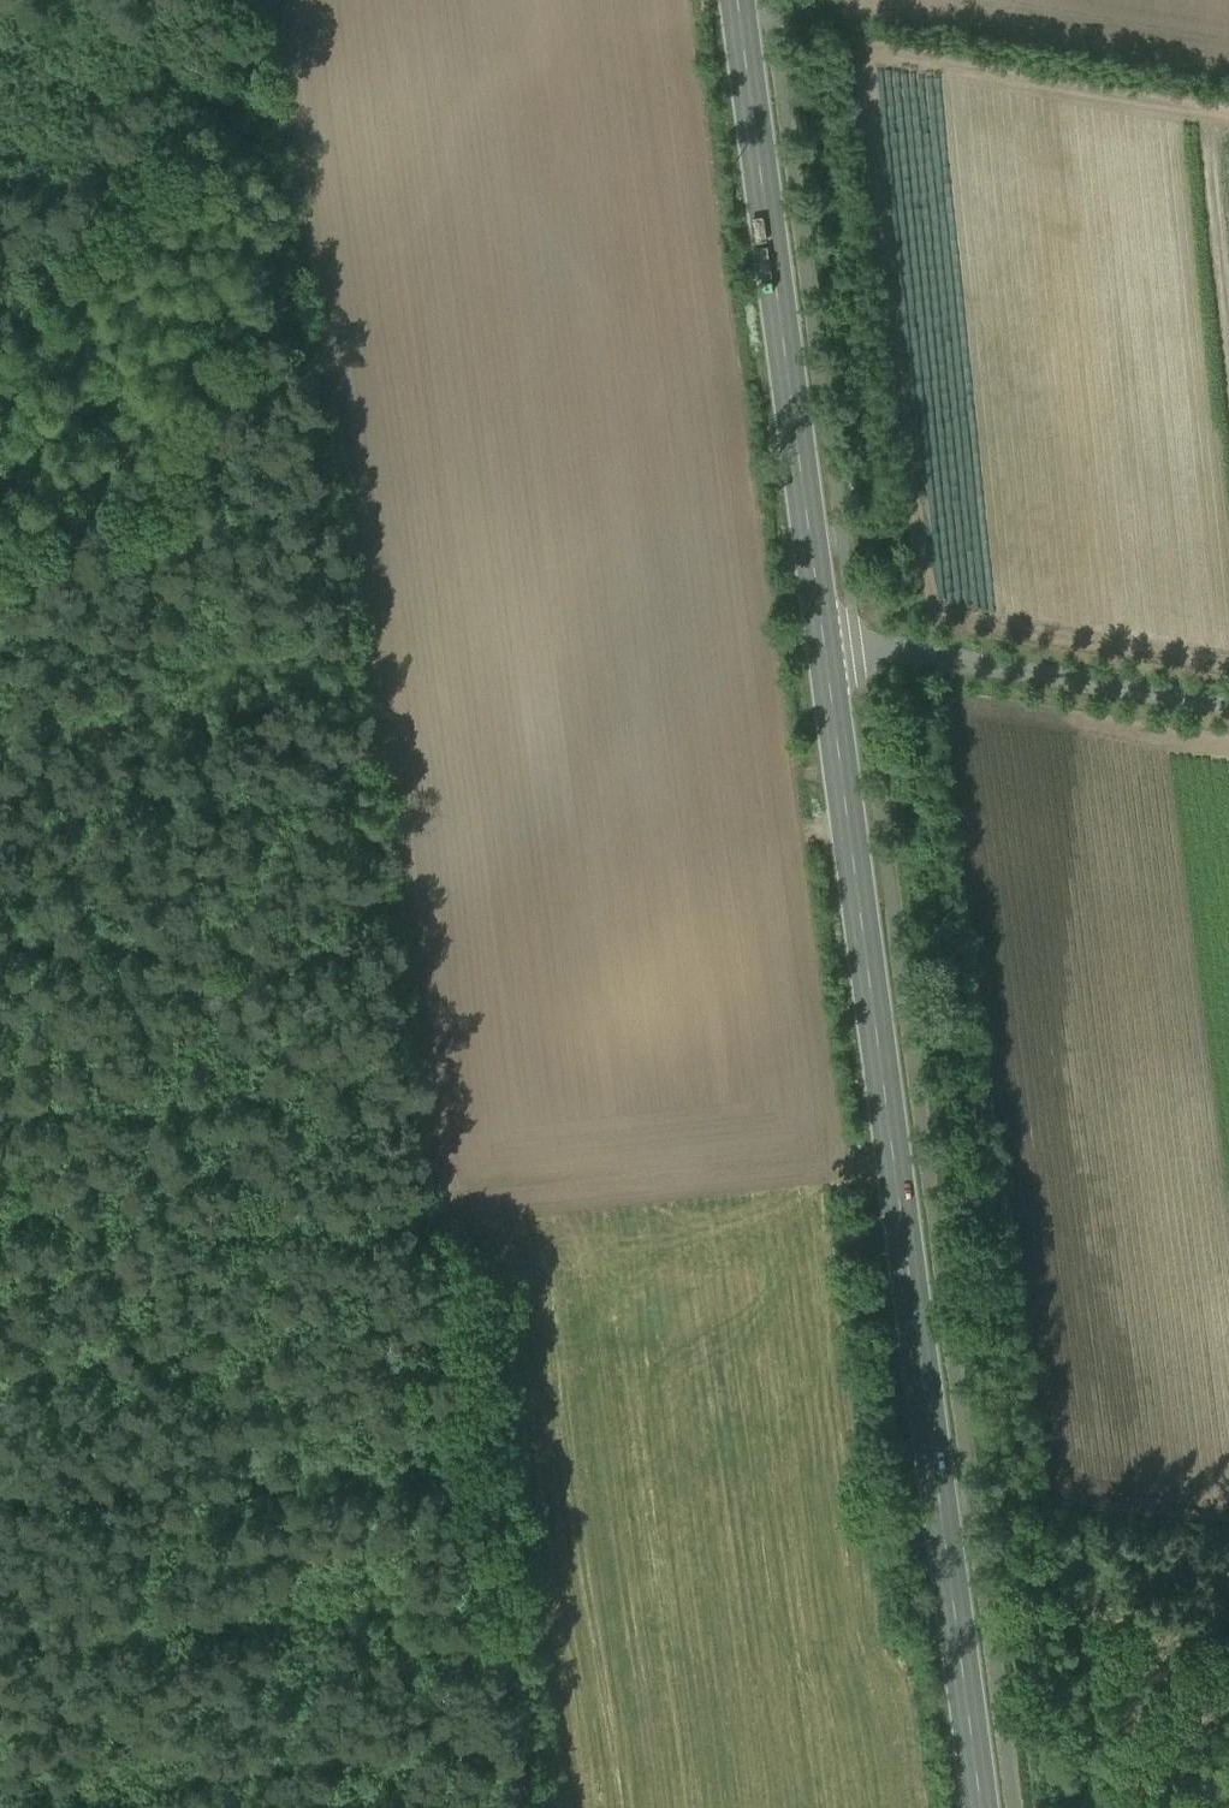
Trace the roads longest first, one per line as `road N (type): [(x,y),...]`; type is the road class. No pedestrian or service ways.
road 1 (primary): [(986,1807),(739,0)]

